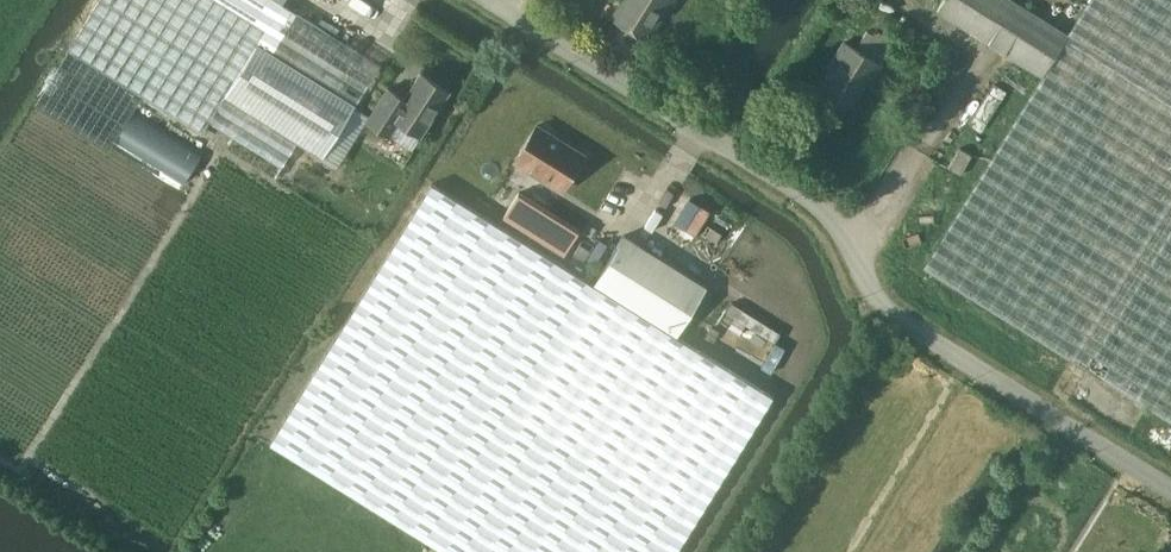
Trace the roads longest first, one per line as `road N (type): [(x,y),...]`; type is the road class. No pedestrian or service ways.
road 1 (residential): [(1170,489),(910,332),(878,303),(838,229),(803,196),(488,0)]
road 2 (track): [(850,551),(965,365)]

